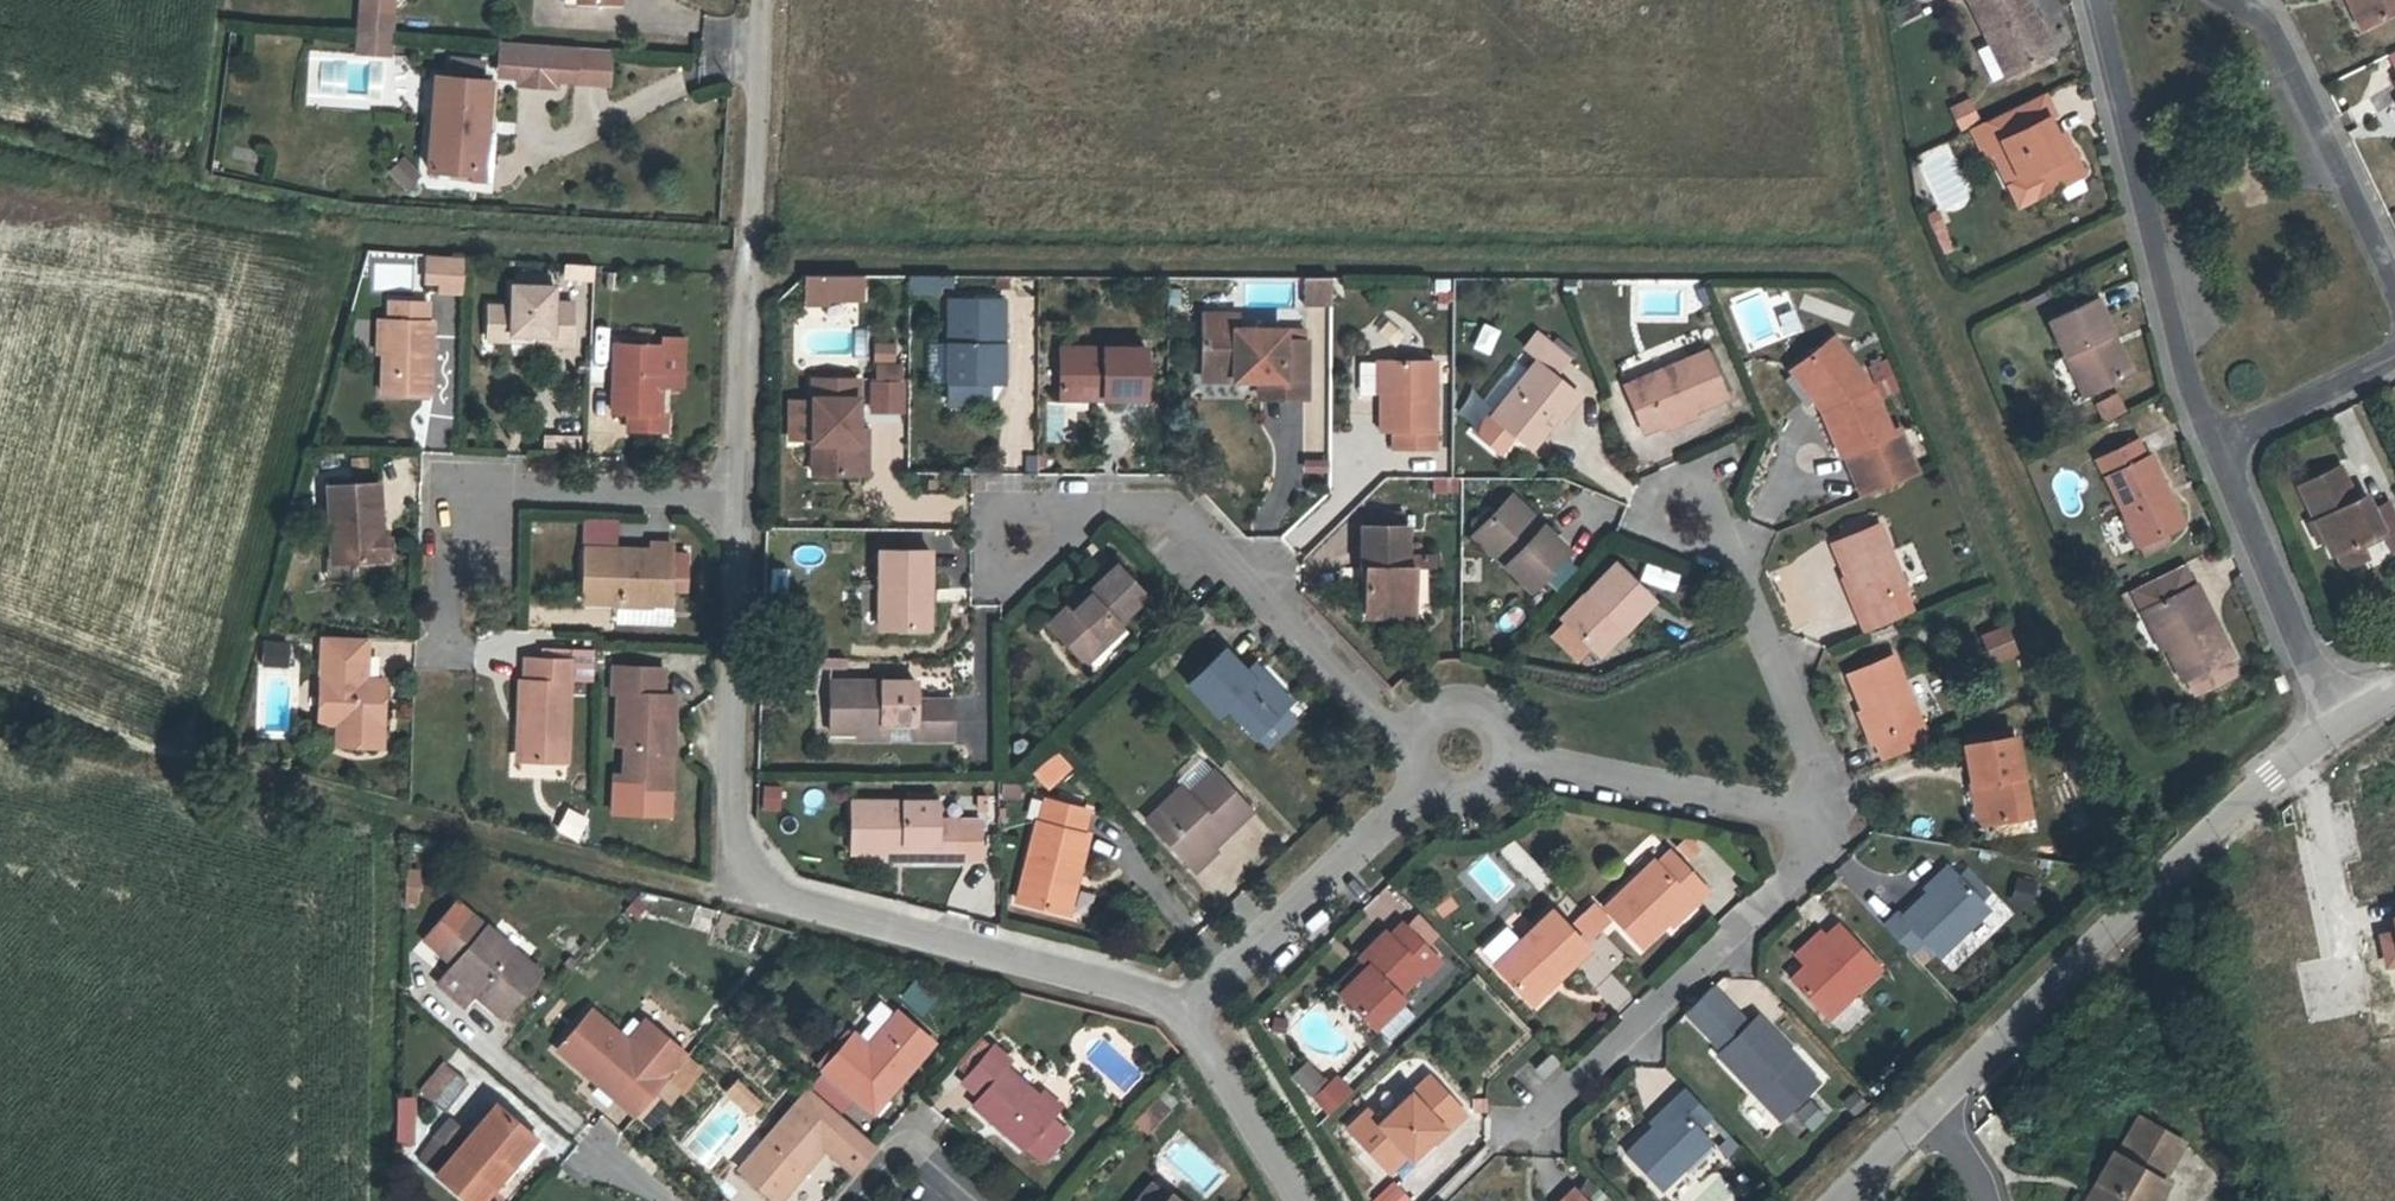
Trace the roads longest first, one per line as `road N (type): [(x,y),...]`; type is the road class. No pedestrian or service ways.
road 1 (unclassified): [(1181,1004),(733,879),(737,494)]
road 2 (residential): [(1926,1110),(2195,841),(2328,728)]
road 3 (unclassified): [(737,494),(762,0)]
road 4 (residential): [(2214,439),(2187,376),(2107,0)]
road 5 (residential): [(1421,736),(1180,519),(1120,503),(1084,505)]
road 6 (residential): [(1837,826),(1538,1118)]
road 7 (residential): [(737,494),(461,494),(457,597)]
road 8 (residential): [(1499,753),(1837,826)]
road 9 (residential): [(1837,826),(1709,509)]
road 10 (residential): [(1181,1004),(1431,775)]
road 11 (residential): [(2230,0),(2266,20),(2394,283)]
road 12 (residential): [(2328,728),(2214,439)]
road 13 (unclassified): [(1302,1200),(1181,1004)]
road 14 (residential): [(2394,358),(2214,439)]
road 15 (residential): [(1084,505),(989,508),(995,585)]
road 16 (residential): [(859,1200),(897,1157),(930,1165),(973,1200)]
road 17 (residential): [(1832,1200),(1926,1110)]
road 18 (residential): [(995,585),(1084,505)]

